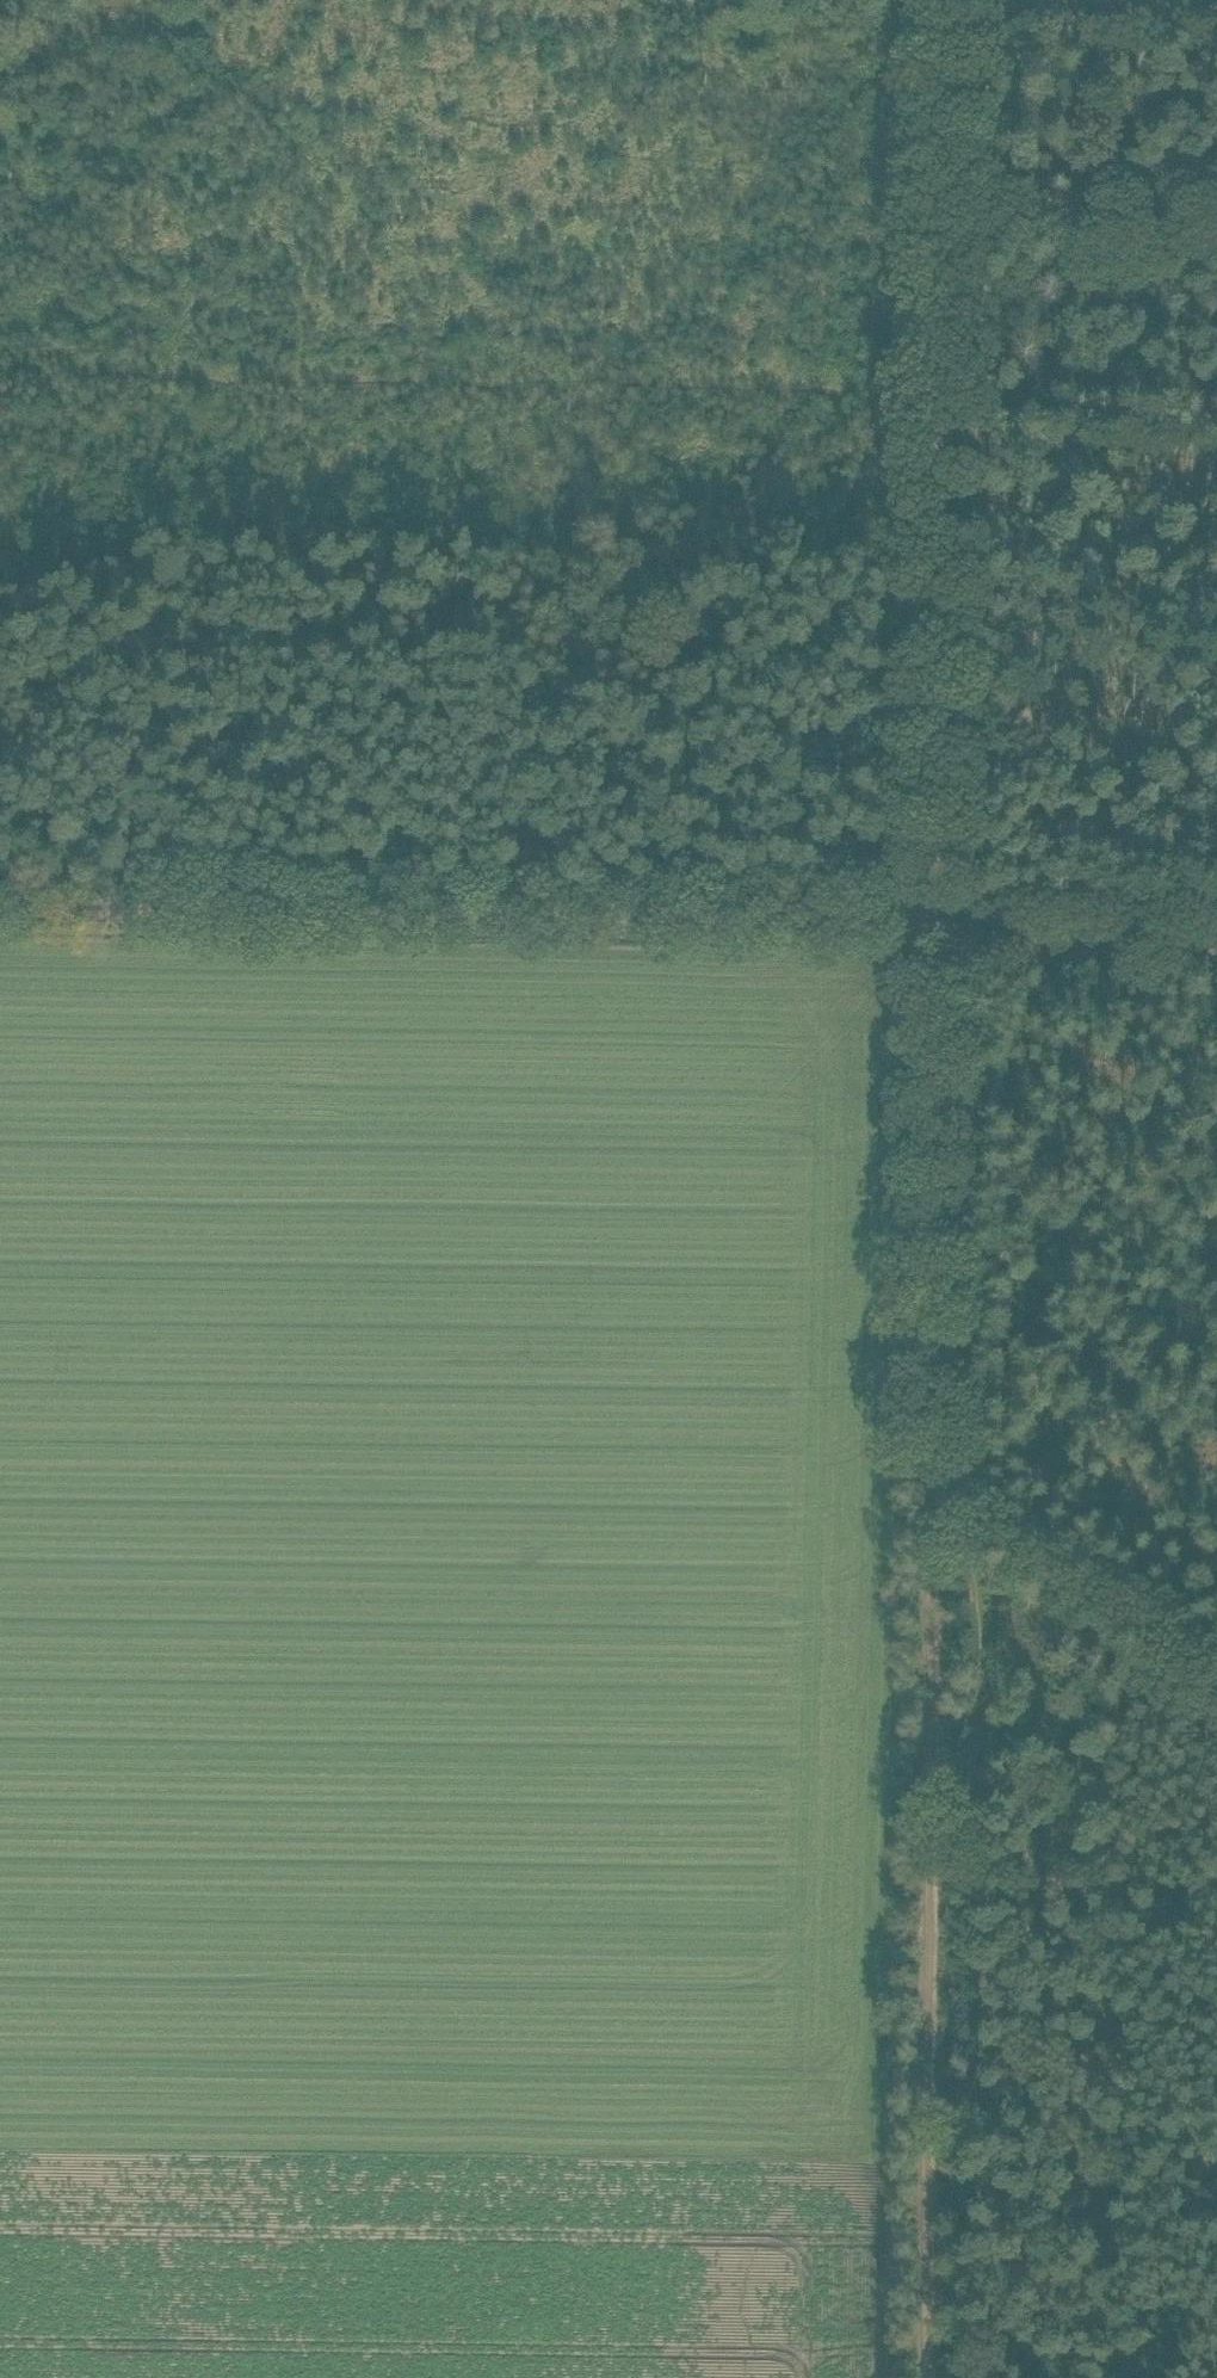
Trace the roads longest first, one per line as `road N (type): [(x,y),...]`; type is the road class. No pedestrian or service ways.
road 1 (track): [(921,2377),(937,930)]
road 2 (track): [(910,926),(0,917)]
road 3 (track): [(906,386),(910,926)]
road 4 (track): [(907,0),(906,386)]
road 5 (track): [(1216,932),(910,926)]

